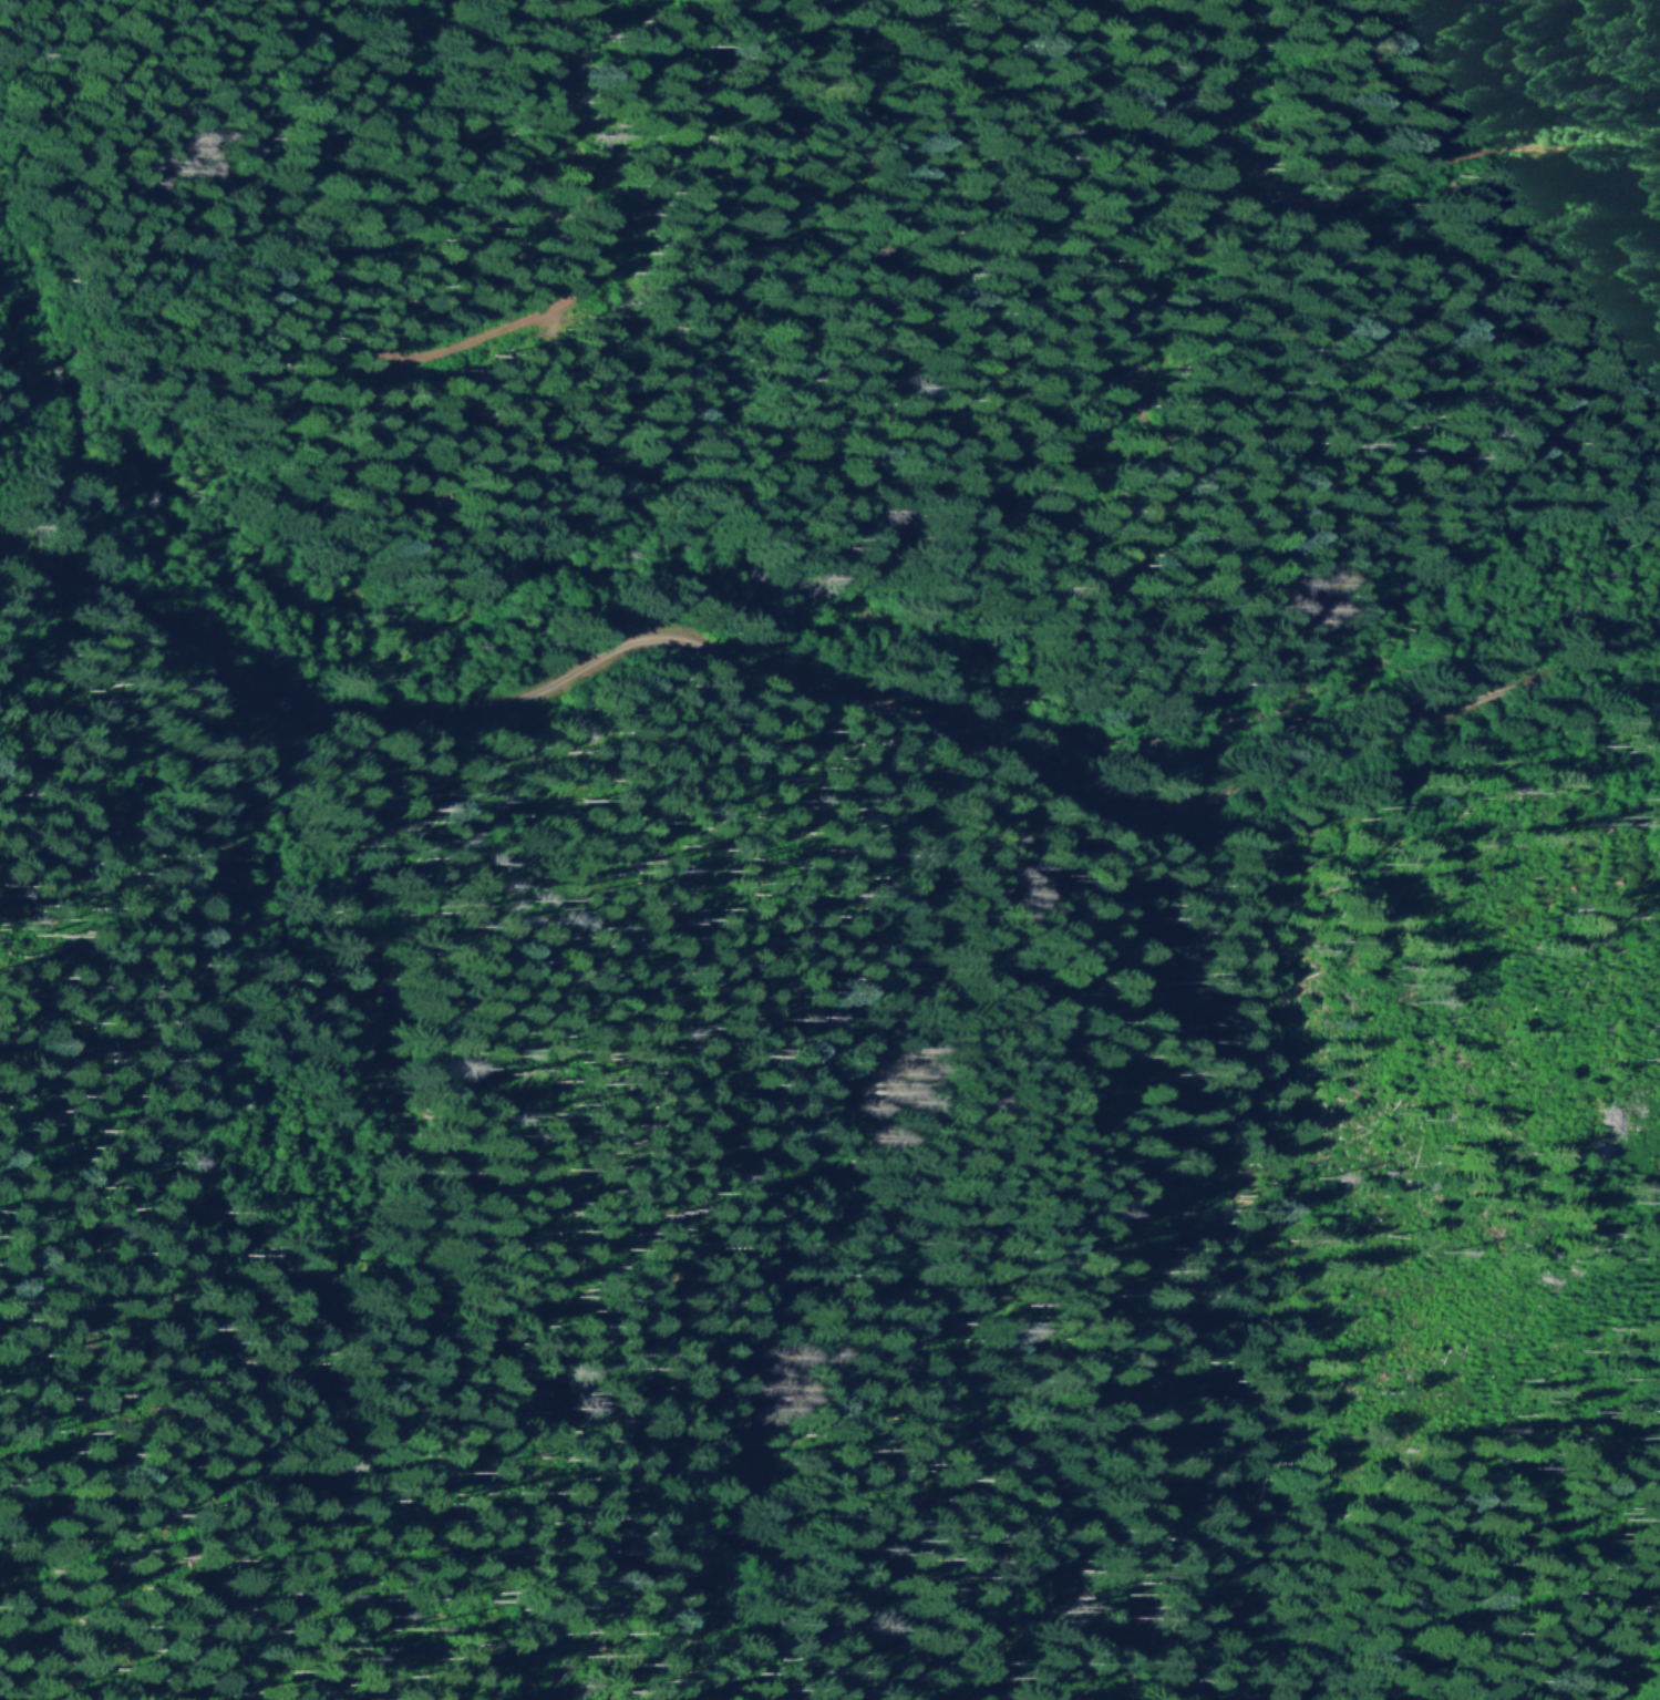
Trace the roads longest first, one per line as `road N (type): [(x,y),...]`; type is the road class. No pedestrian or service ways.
road 1 (track): [(0,544),(54,563),(316,705),(399,721),(476,715),(619,651),(680,645),(777,682),(913,710),(1060,791),(1163,817),(1197,812),(1439,718),(1575,680),(1659,687)]
road 2 (track): [(1214,0),(1221,159),(1228,183),(1251,195),(1313,207),(1486,155),(1556,150),(1600,158),(1659,198)]
road 3 (track): [(368,369),(425,361),(556,311),(589,275),(601,228),(559,122),(561,69),(593,0)]

